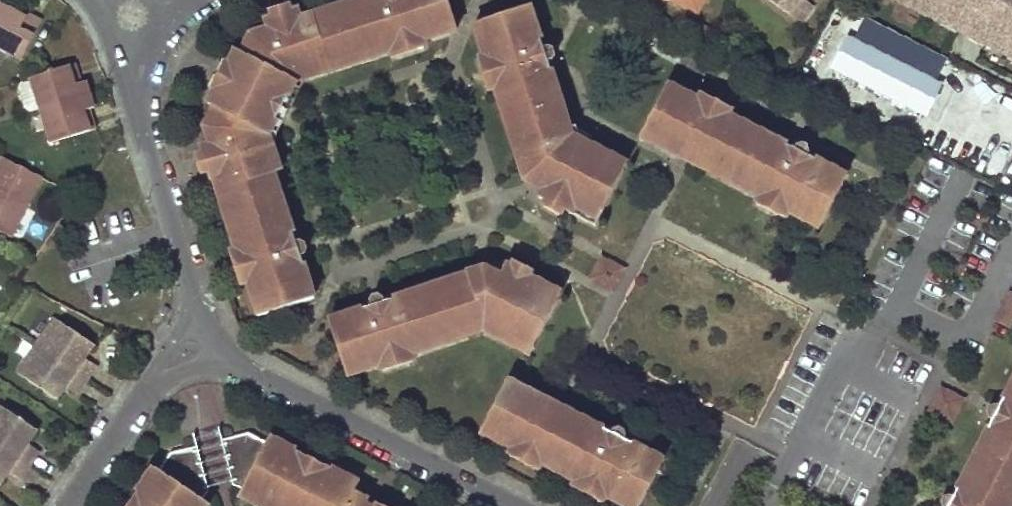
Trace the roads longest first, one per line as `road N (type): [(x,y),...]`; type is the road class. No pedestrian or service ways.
road 1 (residential): [(195,343),(517,505)]
road 2 (residential): [(131,12),(132,83),(192,288),(195,343)]
road 3 (residential): [(195,343),(152,380),(68,505)]

